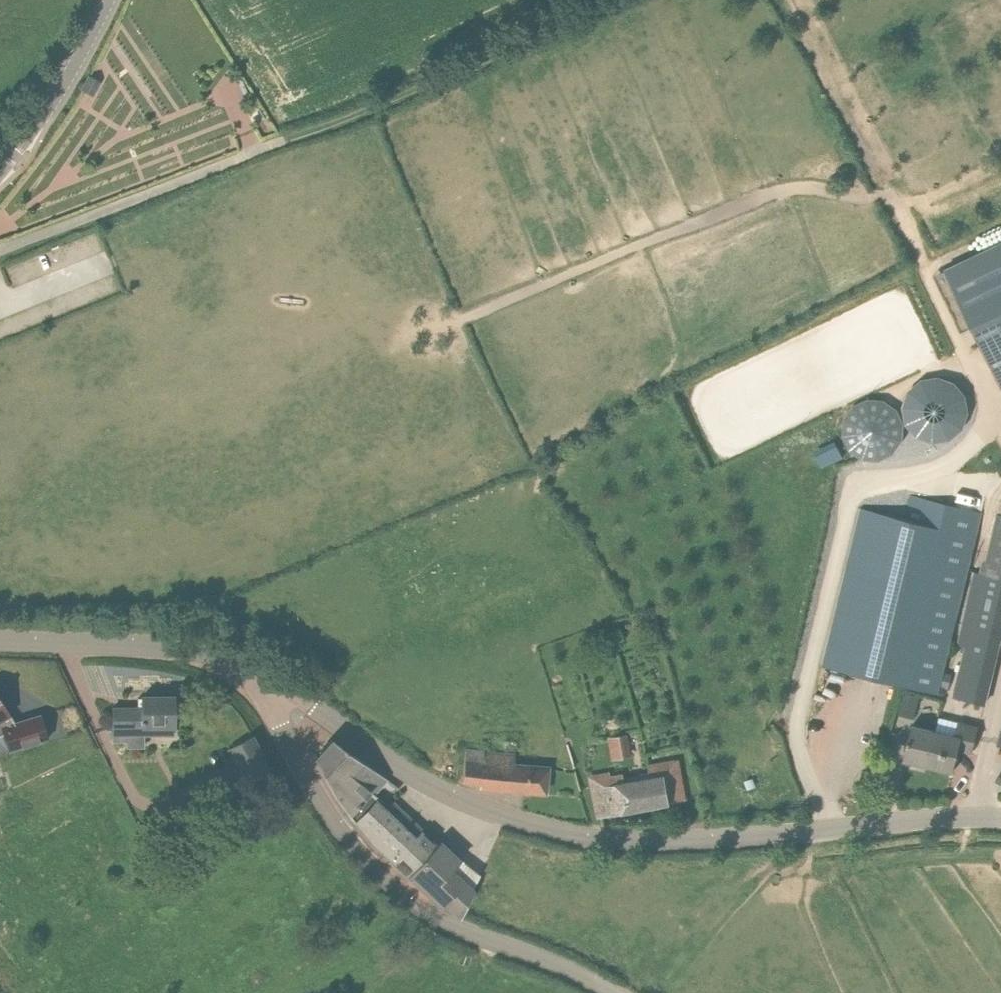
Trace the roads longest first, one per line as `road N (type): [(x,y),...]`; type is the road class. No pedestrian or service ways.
road 1 (tertiary): [(1000,816),(706,839),(582,836),(434,787),(265,674)]
road 2 (unclassified): [(616,992),(436,918),(385,880),(322,803),(277,721),(265,674)]
road 3 (track): [(620,0),(289,138)]
road 4 (unclassified): [(289,138),(0,249)]
road 5 (tertiary): [(265,674),(188,647),(0,641)]
road 6 (tertiary): [(0,173),(59,92),(108,0)]

